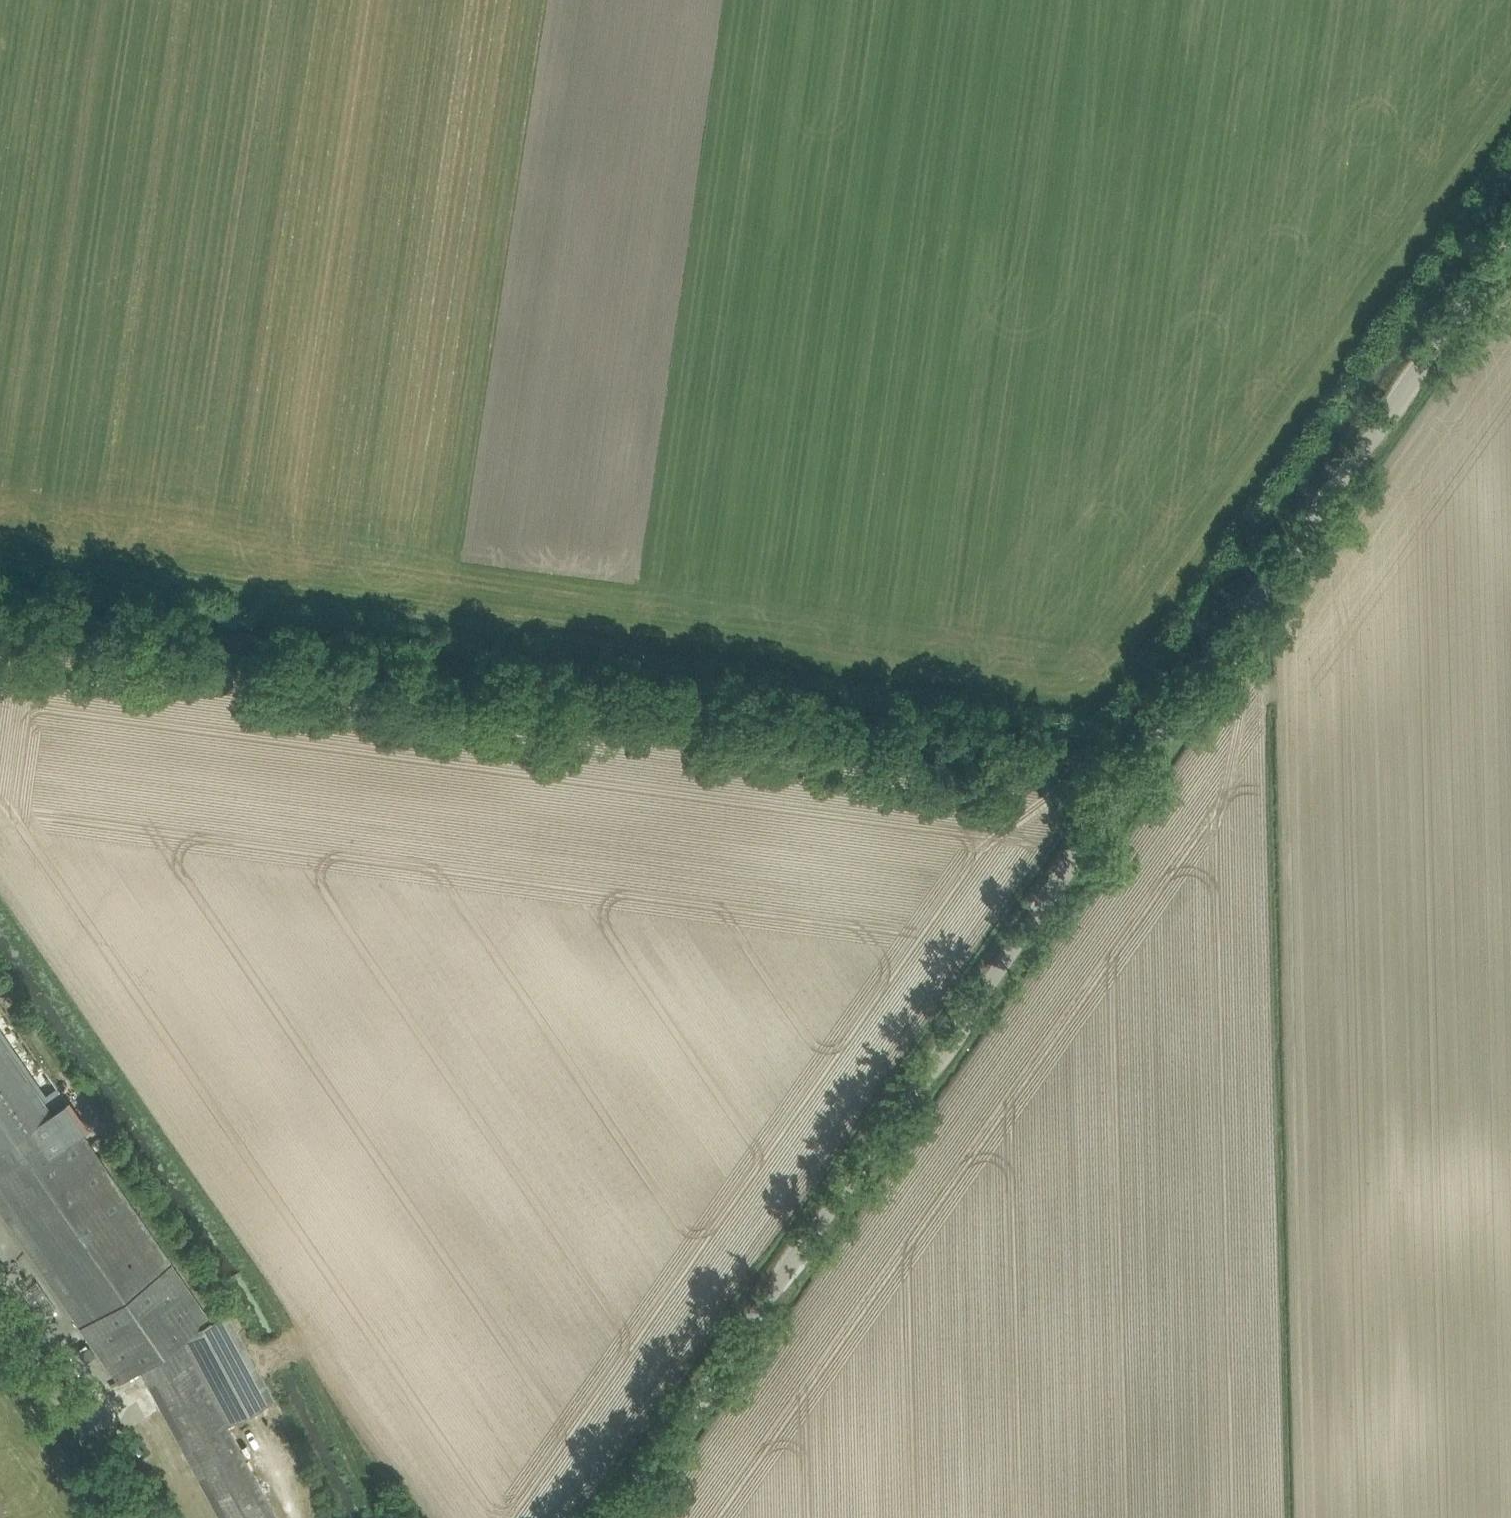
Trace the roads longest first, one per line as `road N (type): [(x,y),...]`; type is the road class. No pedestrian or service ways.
road 1 (unclassified): [(628,1517),(1510,250)]
road 2 (track): [(1143,768),(0,610)]
road 3 (unclassified): [(152,1517),(0,1303)]

